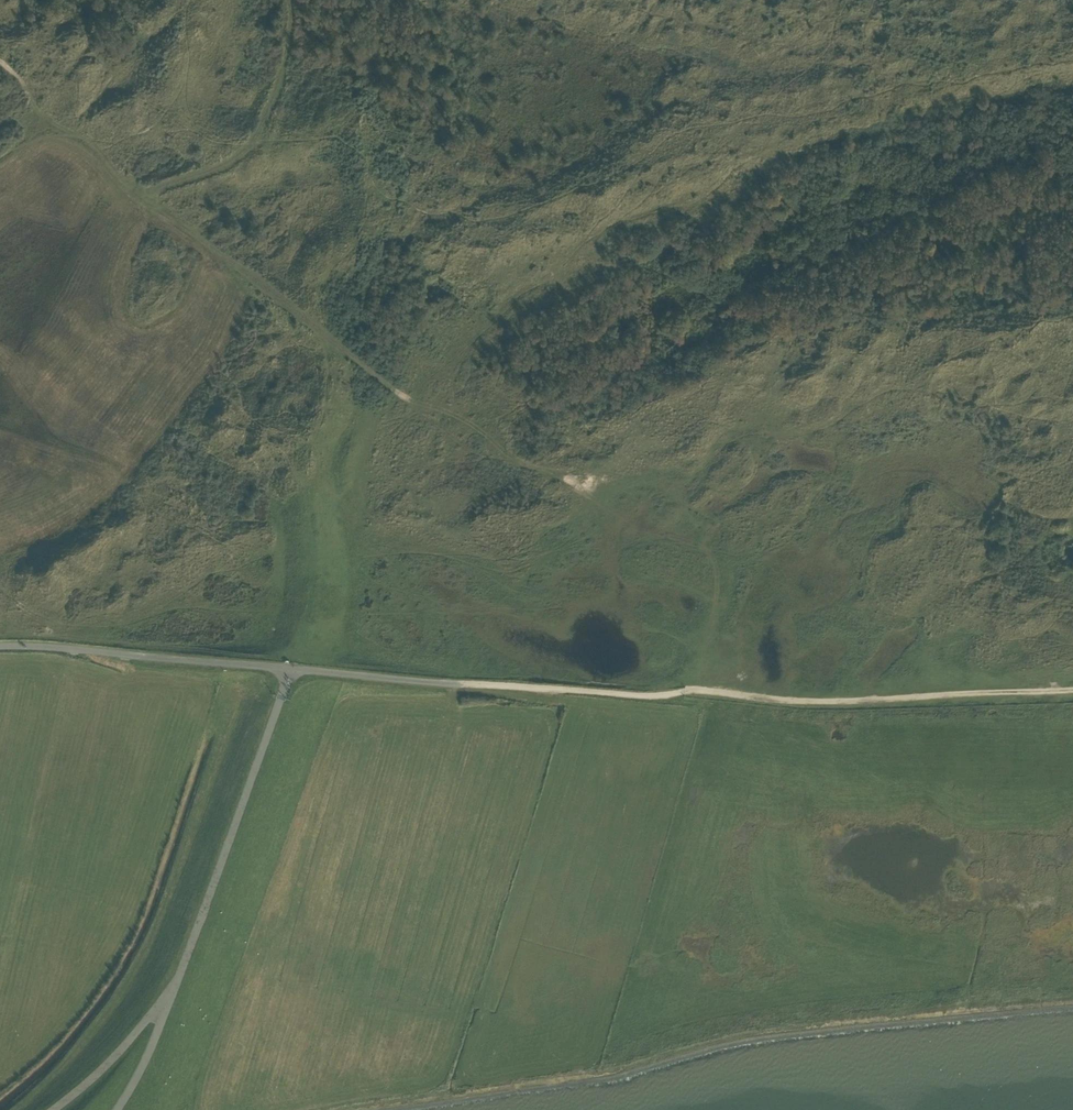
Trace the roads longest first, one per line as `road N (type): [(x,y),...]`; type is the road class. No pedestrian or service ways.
road 1 (track): [(1072,694),(913,701),(692,693),(633,699),(465,687)]
road 2 (unclassified): [(163,993),(285,672)]
road 3 (unclassified): [(285,672),(0,639)]
road 4 (unclassified): [(465,687),(285,672)]
road 5 (unclassified): [(46,1109),(163,993)]
road 6 (unclassified): [(109,1109),(163,993)]

